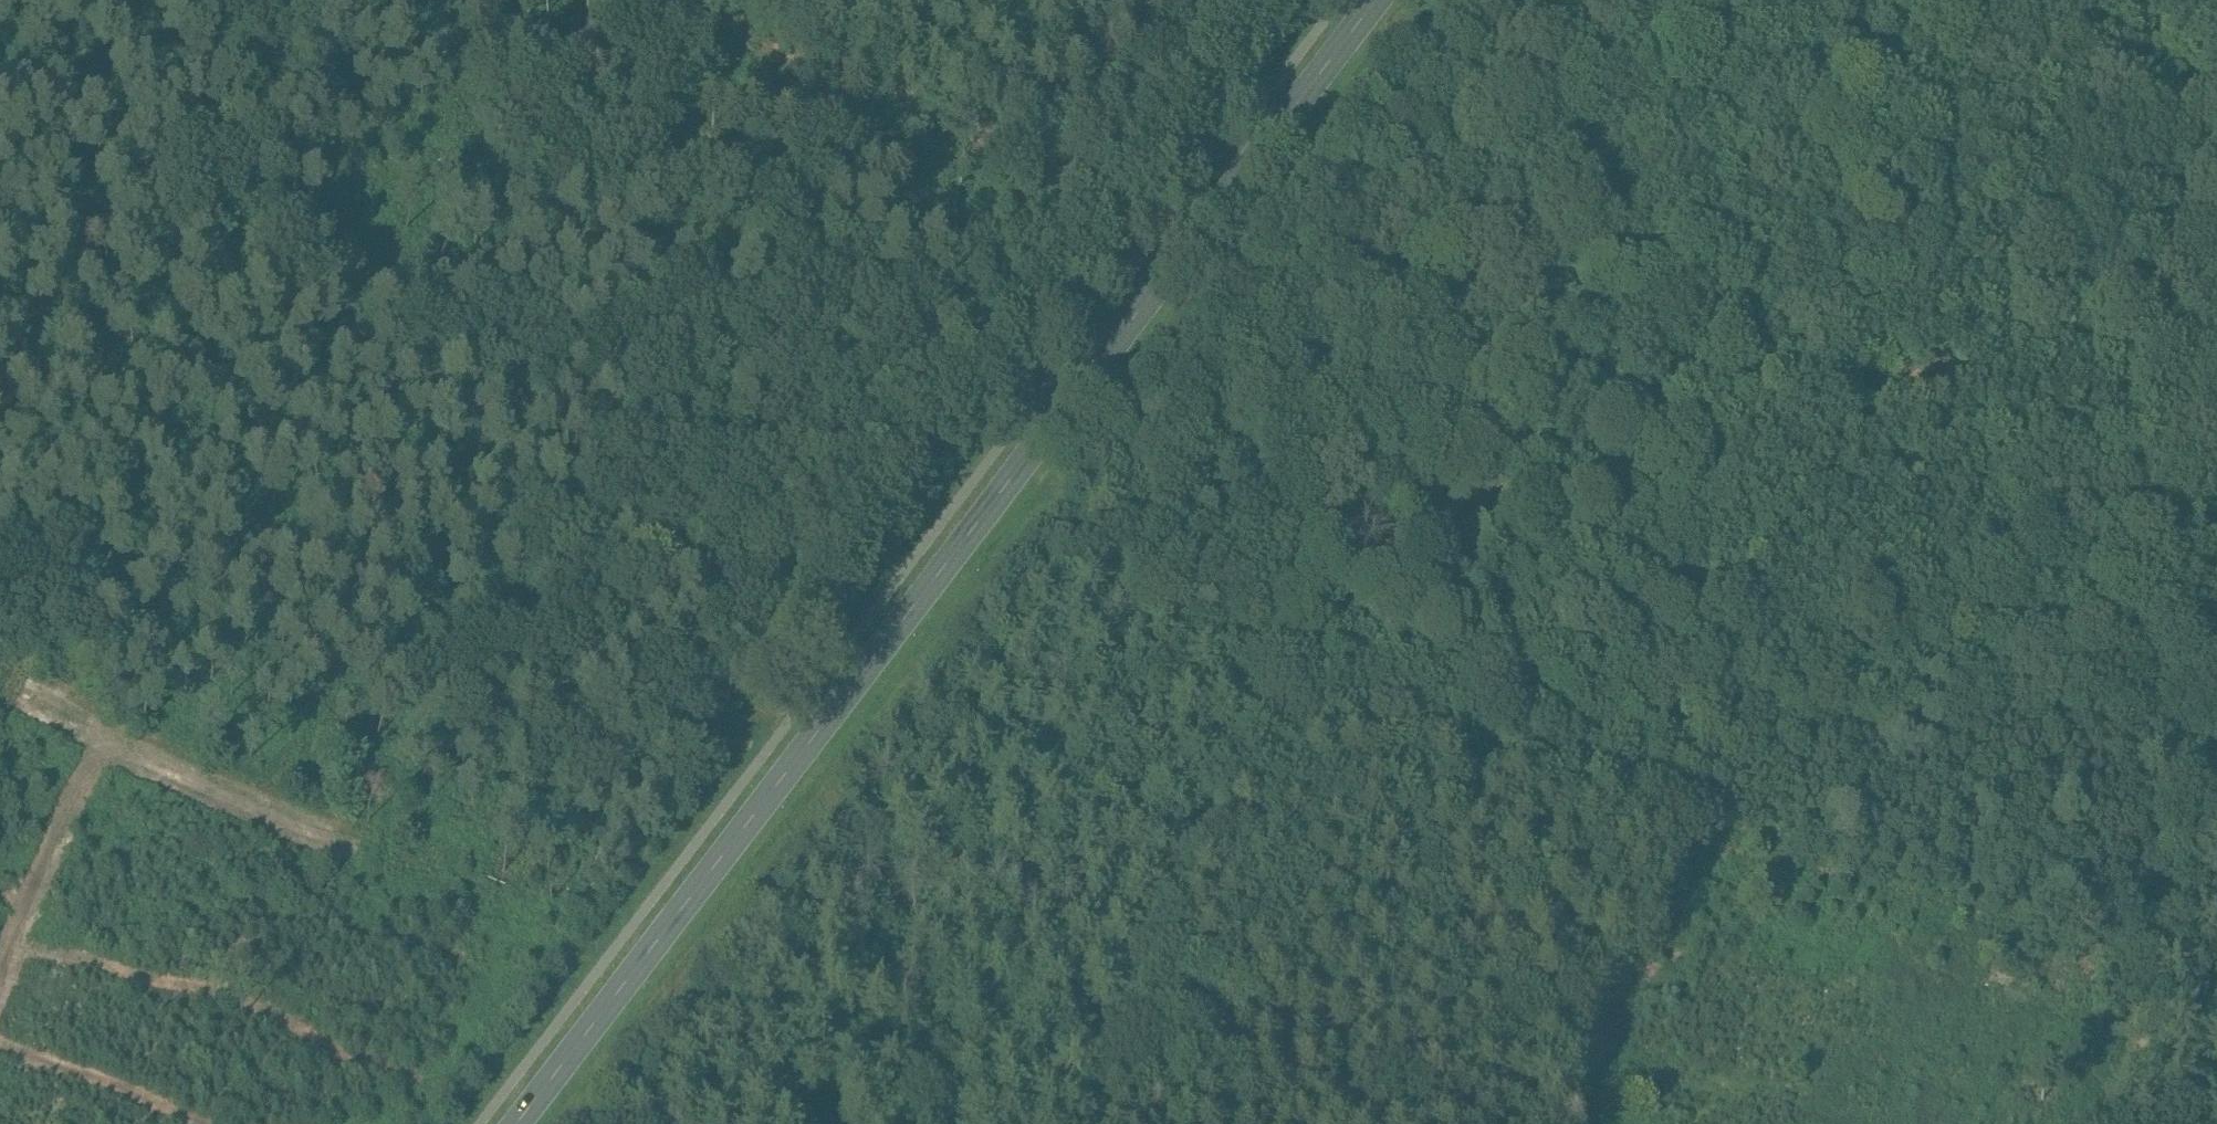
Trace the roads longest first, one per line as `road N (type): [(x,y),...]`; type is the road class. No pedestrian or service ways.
road 1 (secondary): [(515,1123),(690,915),(1247,177),(1365,0)]
road 2 (track): [(1542,0),(1082,1123)]
road 3 (track): [(2048,1123),(2216,692)]

